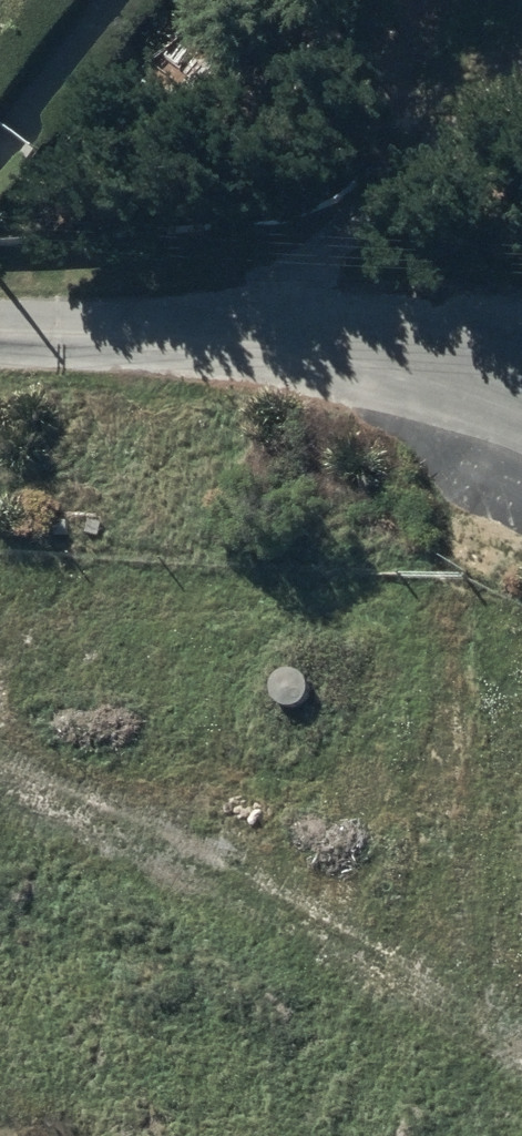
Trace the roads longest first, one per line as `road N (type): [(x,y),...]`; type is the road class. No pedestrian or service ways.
road 1 (track): [(516,1135),(368,1040),(201,901),(0,817)]
road 2 (track): [(500,398),(459,544),(453,756),(478,873),(521,990)]
road 3 (unclassified): [(0,340),(500,398)]

